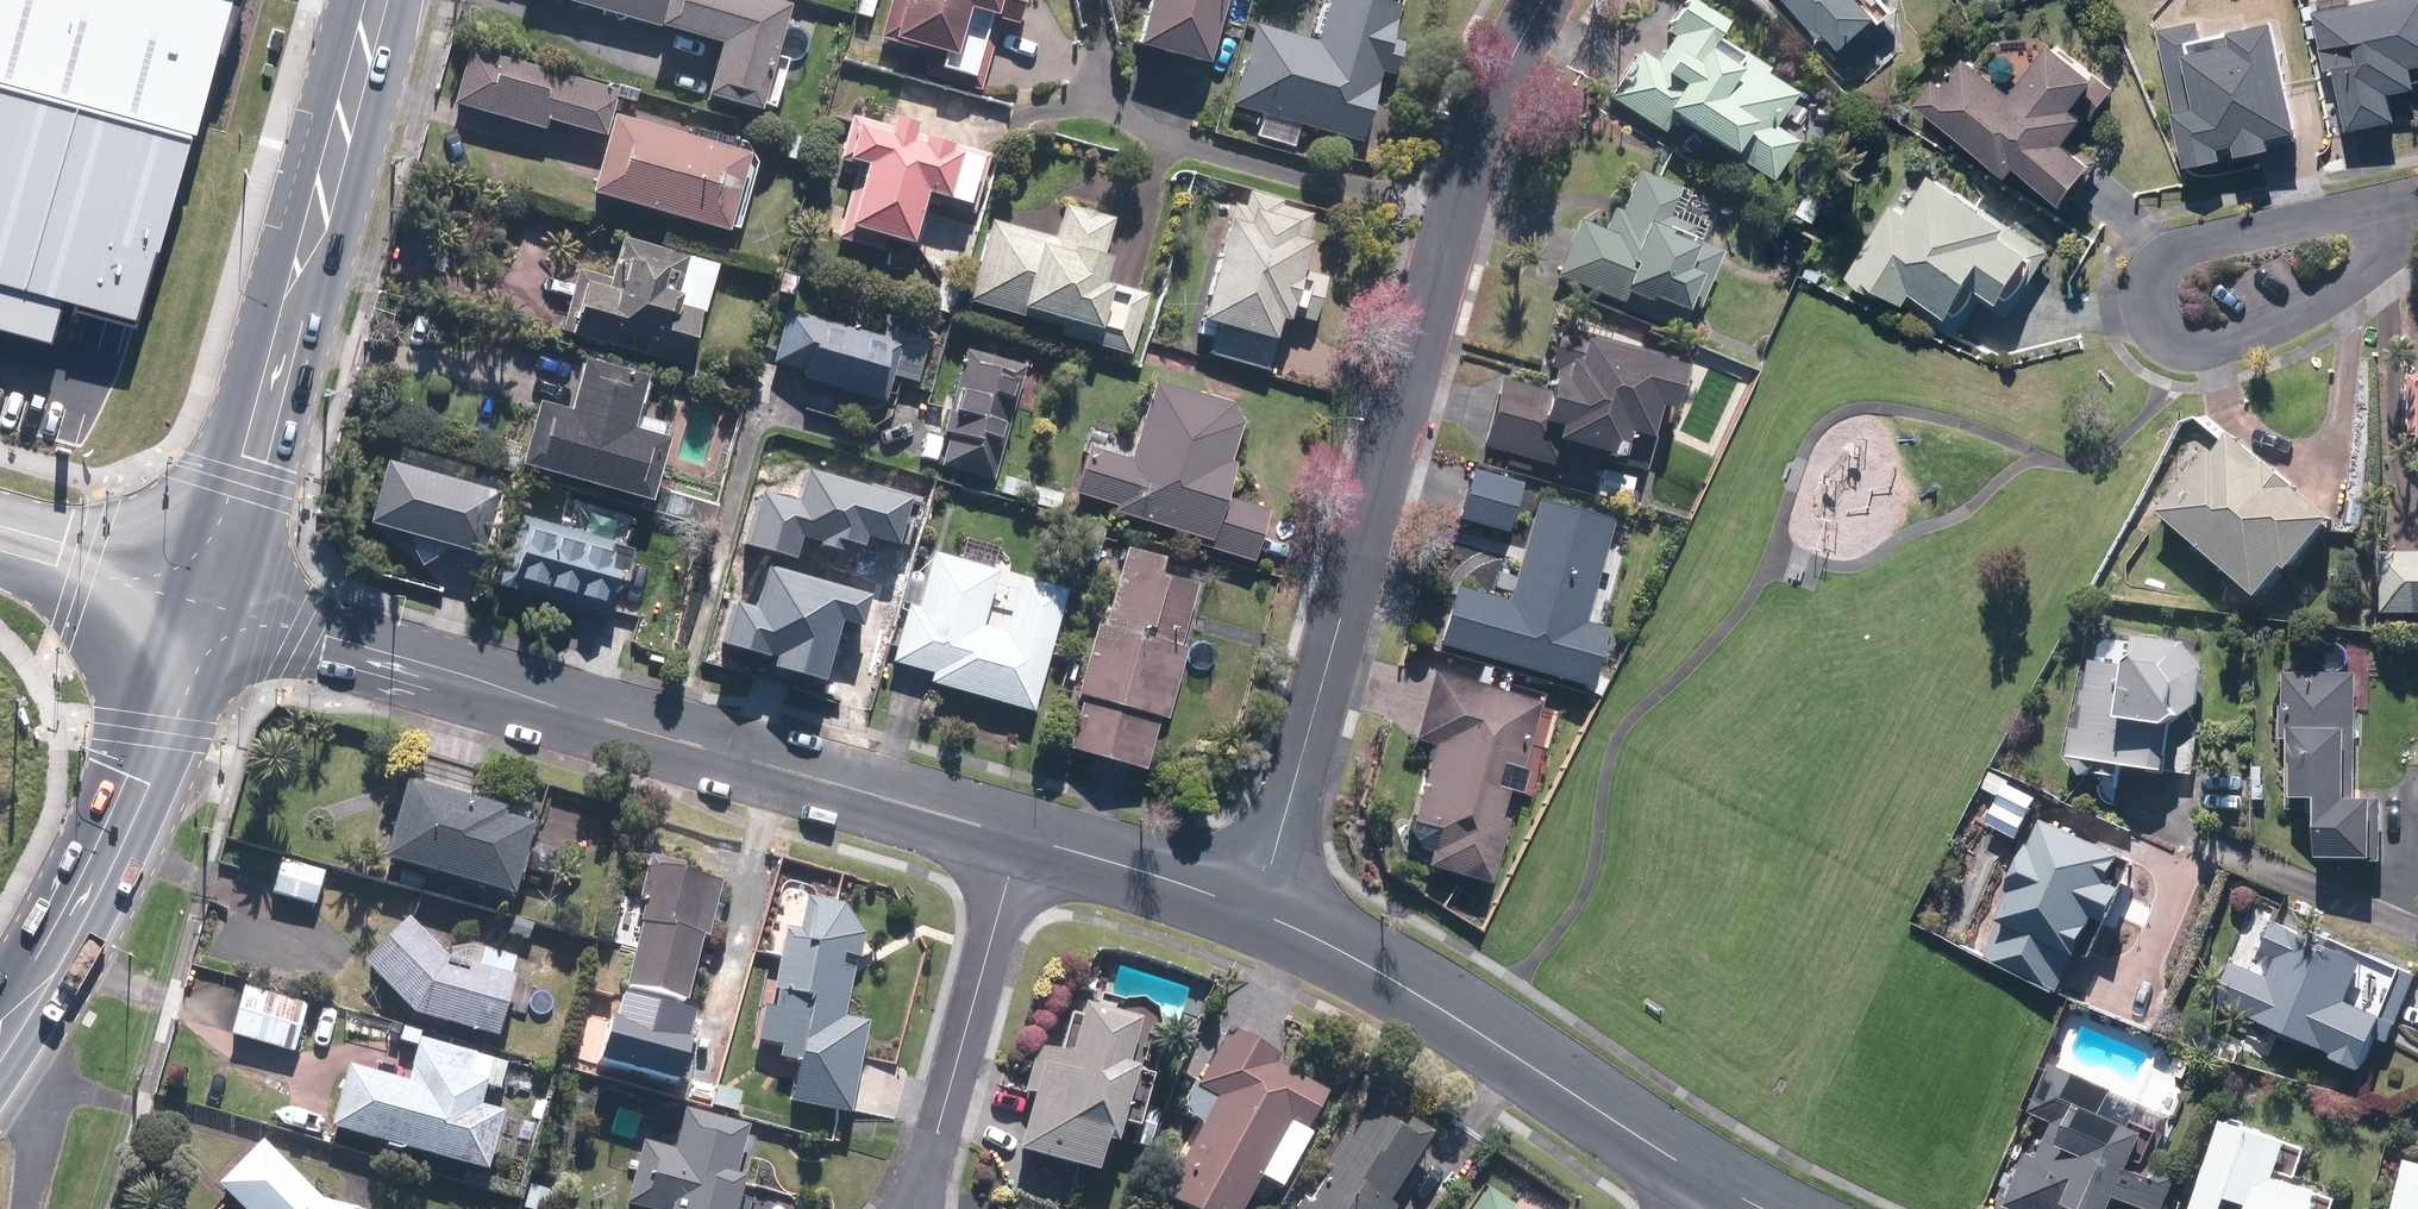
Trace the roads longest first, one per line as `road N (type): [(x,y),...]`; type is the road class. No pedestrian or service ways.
road 1 (residential): [(1258,914),(1478,130),(1547,0)]
road 2 (tertiary): [(209,609),(415,659),(1019,835)]
road 3 (secondary): [(379,0),(209,609)]
road 4 (residential): [(2400,227),(2320,296),(2268,326),(2194,343),(2145,321),(2141,297),(2151,272),(2179,249),(2337,220)]
road 5 (tertiary): [(1258,914),(1393,982),(1714,1180)]
road 6 (secondary): [(209,609),(140,785),(3,1043)]
road 7 (residential): [(1019,835),(925,1169)]
road 8 (tertiary): [(1019,835),(1258,914)]
road 9 (tertiary): [(0,542),(209,609)]
road 10 (residential): [(3,1043),(49,1146),(34,1208)]

